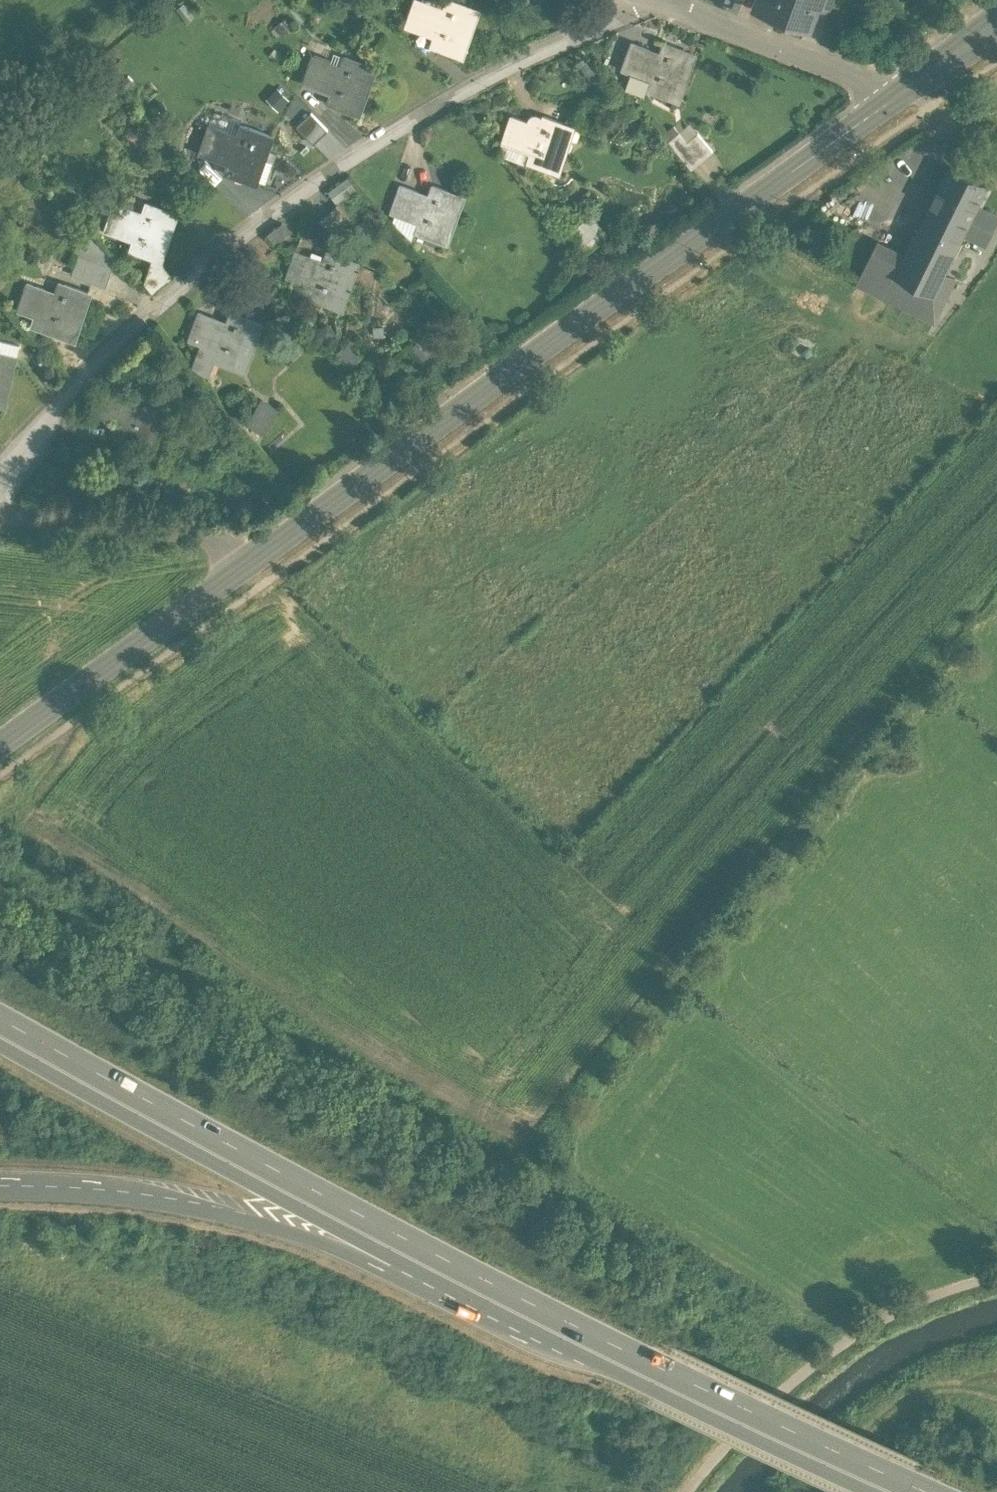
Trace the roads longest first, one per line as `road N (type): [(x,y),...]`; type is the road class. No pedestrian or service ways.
road 1 (tertiary): [(895,97),(498,391),(0,739)]
road 2 (trunk): [(933,1491),(454,1263)]
road 3 (trunk): [(454,1263),(0,1010)]
road 4 (trunk): [(0,1179),(176,1193),(454,1263)]
road 5 (track): [(996,1275),(940,1291),(858,1330),(801,1372),(686,1491)]
road 6 (residential): [(895,97),(655,3)]
road 7 (tertiary): [(996,24),(895,97)]

